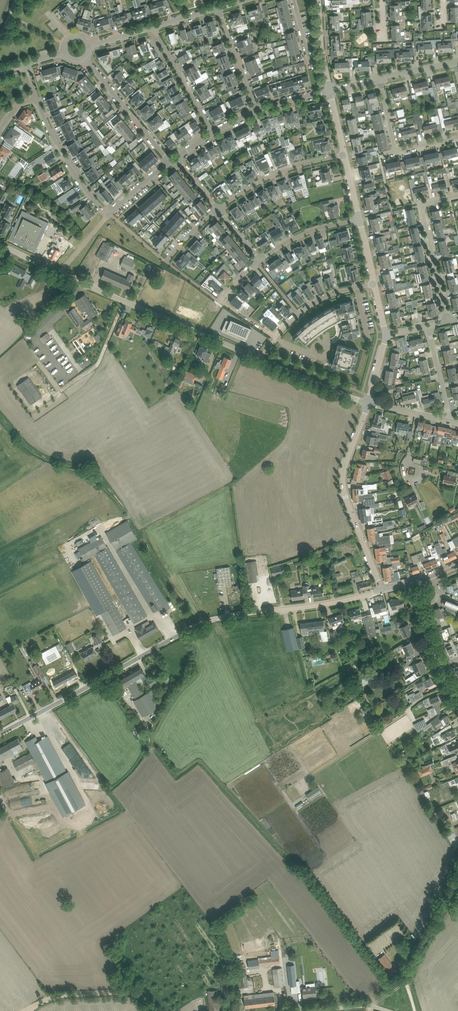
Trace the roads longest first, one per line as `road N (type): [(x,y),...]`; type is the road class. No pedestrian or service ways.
road 1 (unclassified): [(0,733),(208,622),(383,590)]
road 2 (unclassified): [(0,244),(368,403)]
road 3 (unclassified): [(383,590),(343,481),(368,403)]
road 4 (unclassified): [(317,772),(450,687)]
road 5 (residential): [(448,321),(423,208),(457,196)]
road 6 (residential): [(218,209),(270,176),(344,155)]
road 7 (residential): [(109,214),(61,152),(37,99)]
road 8 (track): [(415,1010),(407,977),(457,888)]
road 9 (residential): [(170,163),(84,59)]
road 10 (track): [(28,1010),(63,995),(118,992),(134,994),(149,1010)]
road 11 (residential): [(213,133),(154,28)]

